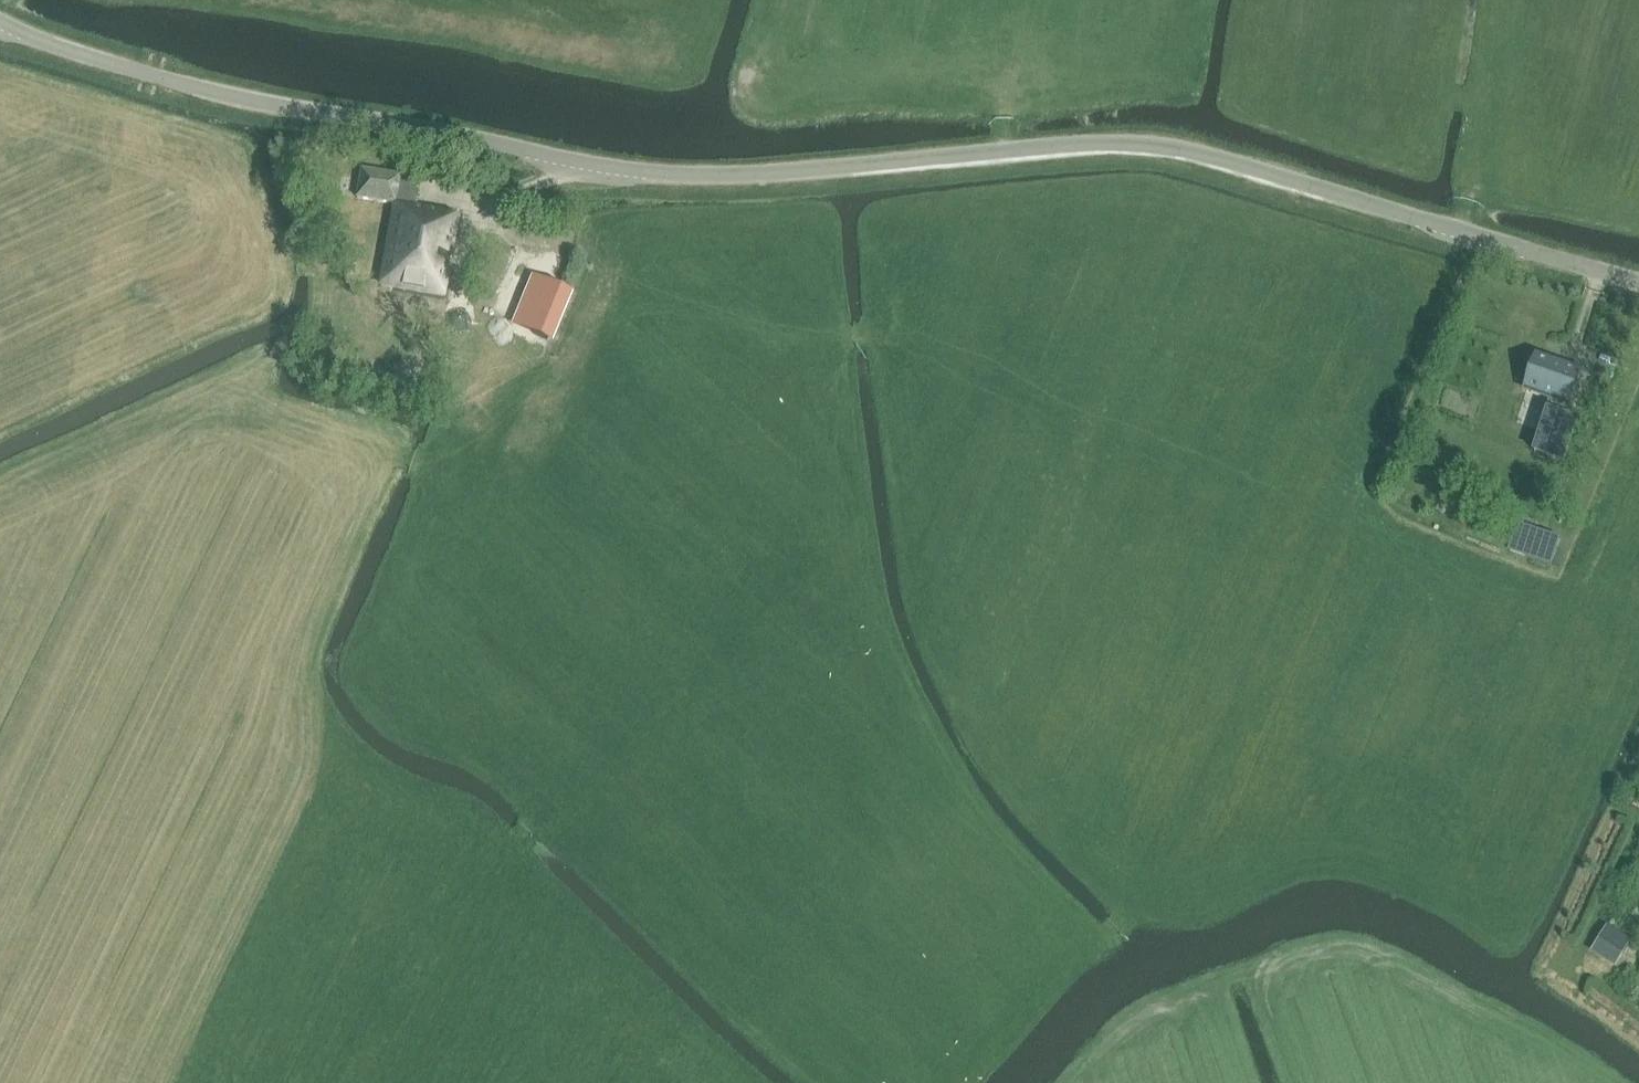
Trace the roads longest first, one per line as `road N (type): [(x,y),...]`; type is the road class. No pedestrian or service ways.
road 1 (unclassified): [(1638,284),(1180,149),(1096,146),(859,168),(652,174),(279,108),(86,57),(0,22)]

